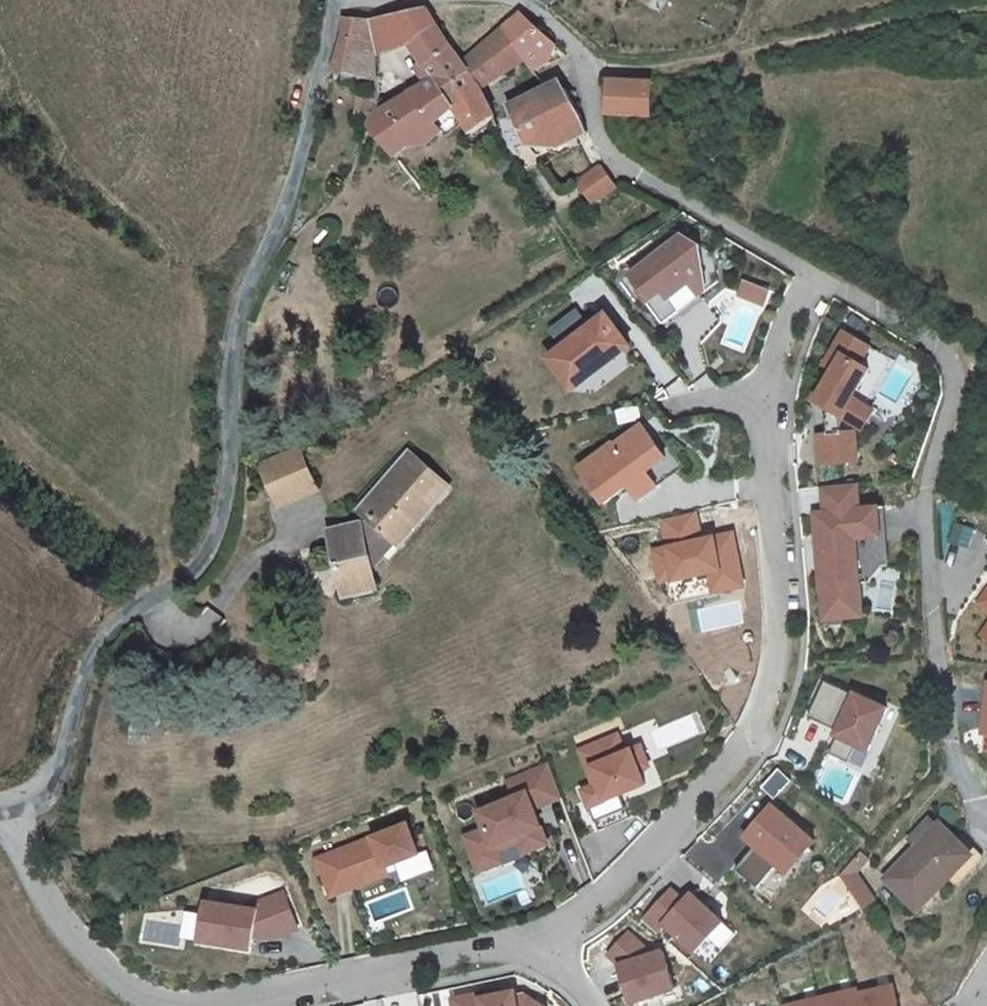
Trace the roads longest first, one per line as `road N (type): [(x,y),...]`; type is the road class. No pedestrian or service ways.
road 1 (residential): [(3,808),(47,782),(72,738),(106,636),(199,566),(217,532),(229,479),(246,303),(311,121),(334,0)]
road 2 (residential): [(3,808),(29,872),(82,943),(137,992),(178,1004),(227,1002),(544,940)]
road 3 (residential): [(544,940),(611,889),(754,732),(775,676),(780,634),(766,407)]
road 4 (residential): [(815,276),(932,342),(950,362),(956,406),(926,495),(948,751)]
road 5 (track): [(986,12),(590,74)]
road 6 (residential): [(590,74),(595,117),(615,160),(815,276)]
road 7 (residential): [(766,407),(815,276)]

